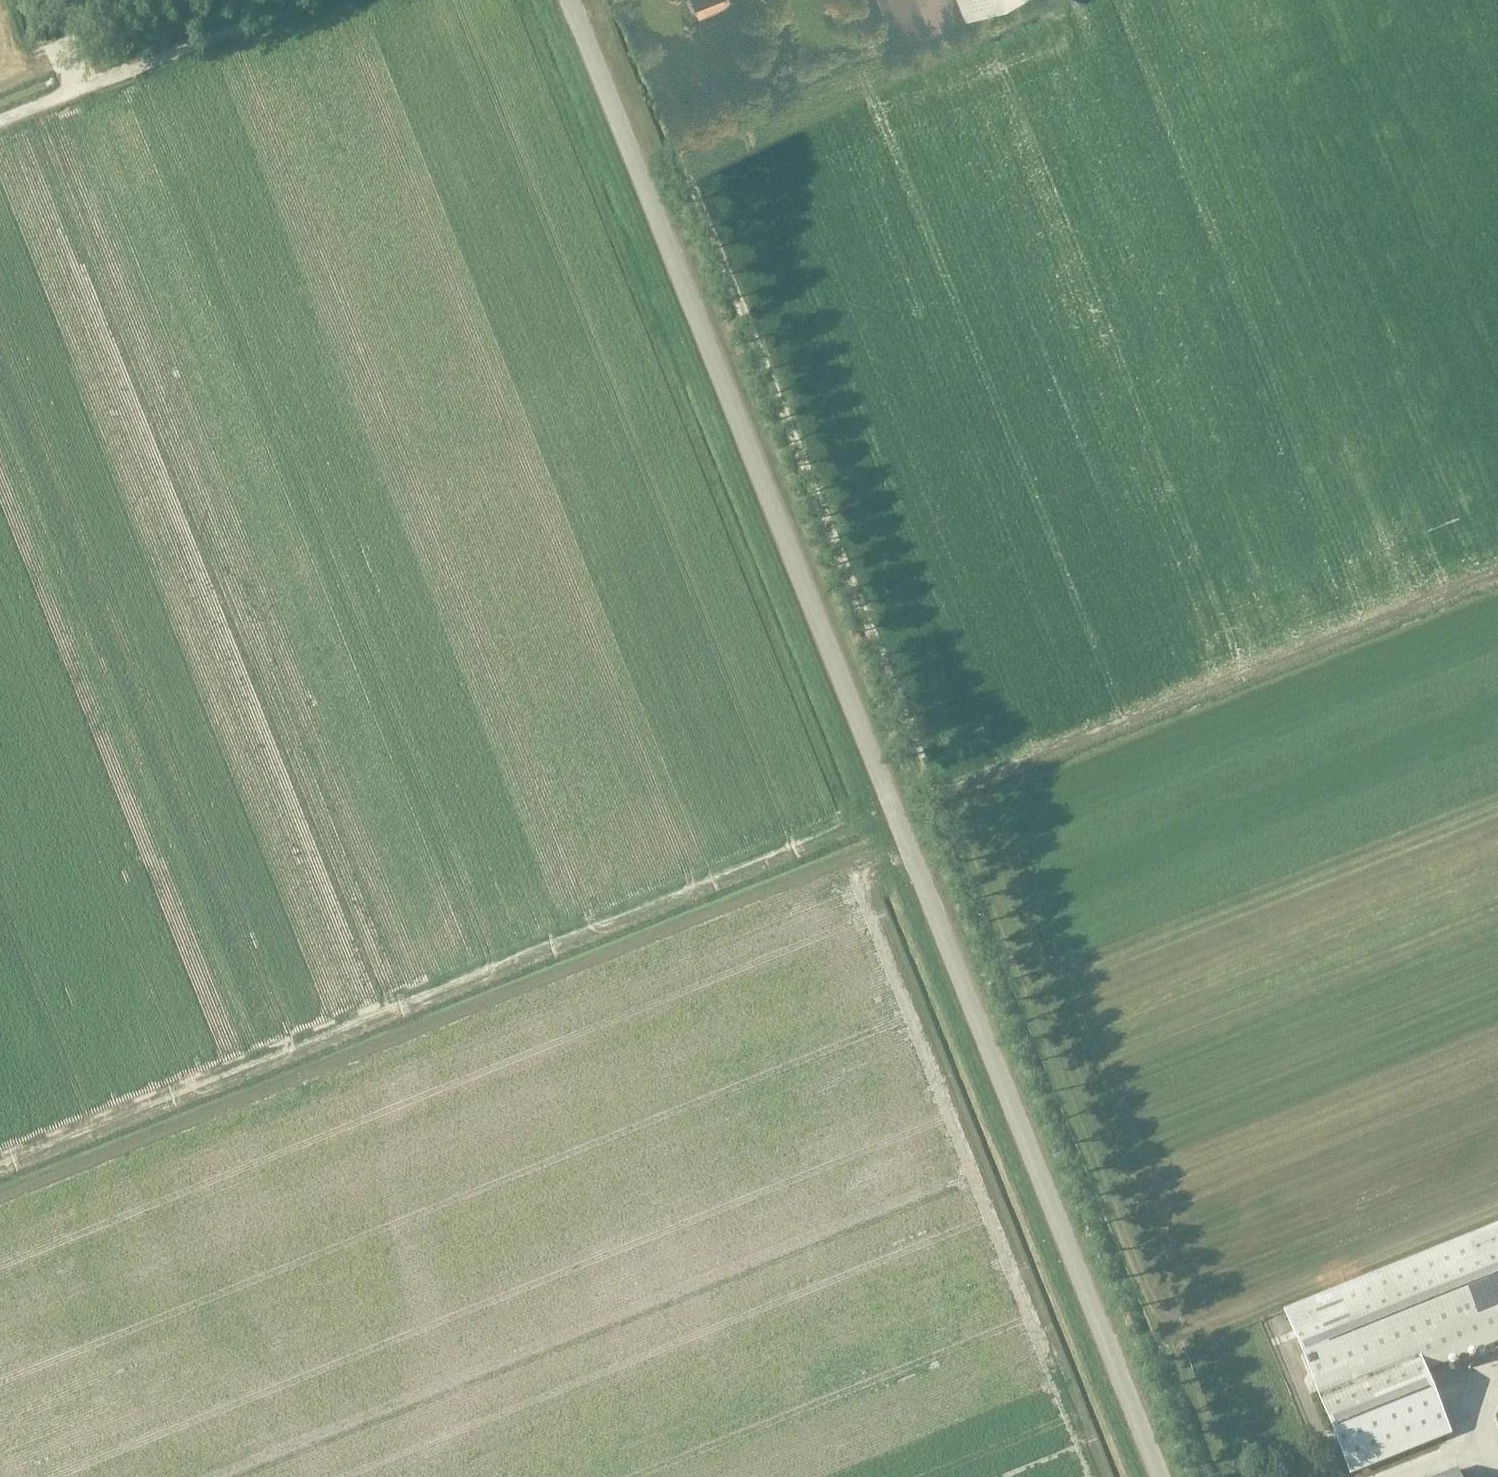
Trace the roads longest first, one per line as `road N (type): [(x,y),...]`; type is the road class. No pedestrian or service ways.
road 1 (unclassified): [(1163,1476),(572,0)]

